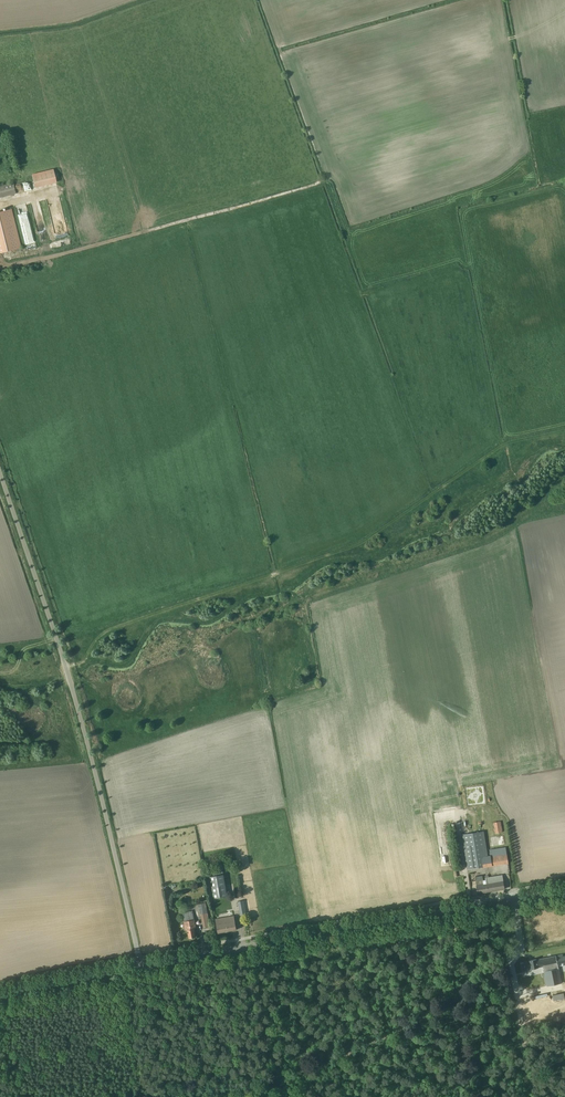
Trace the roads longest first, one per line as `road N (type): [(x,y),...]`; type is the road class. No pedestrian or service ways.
road 1 (unclassified): [(140,968),(95,769),(0,472)]
road 2 (tertiary): [(140,968),(564,891)]
road 3 (track): [(322,183),(0,266)]
road 4 (tertiary): [(0,997),(140,968)]

